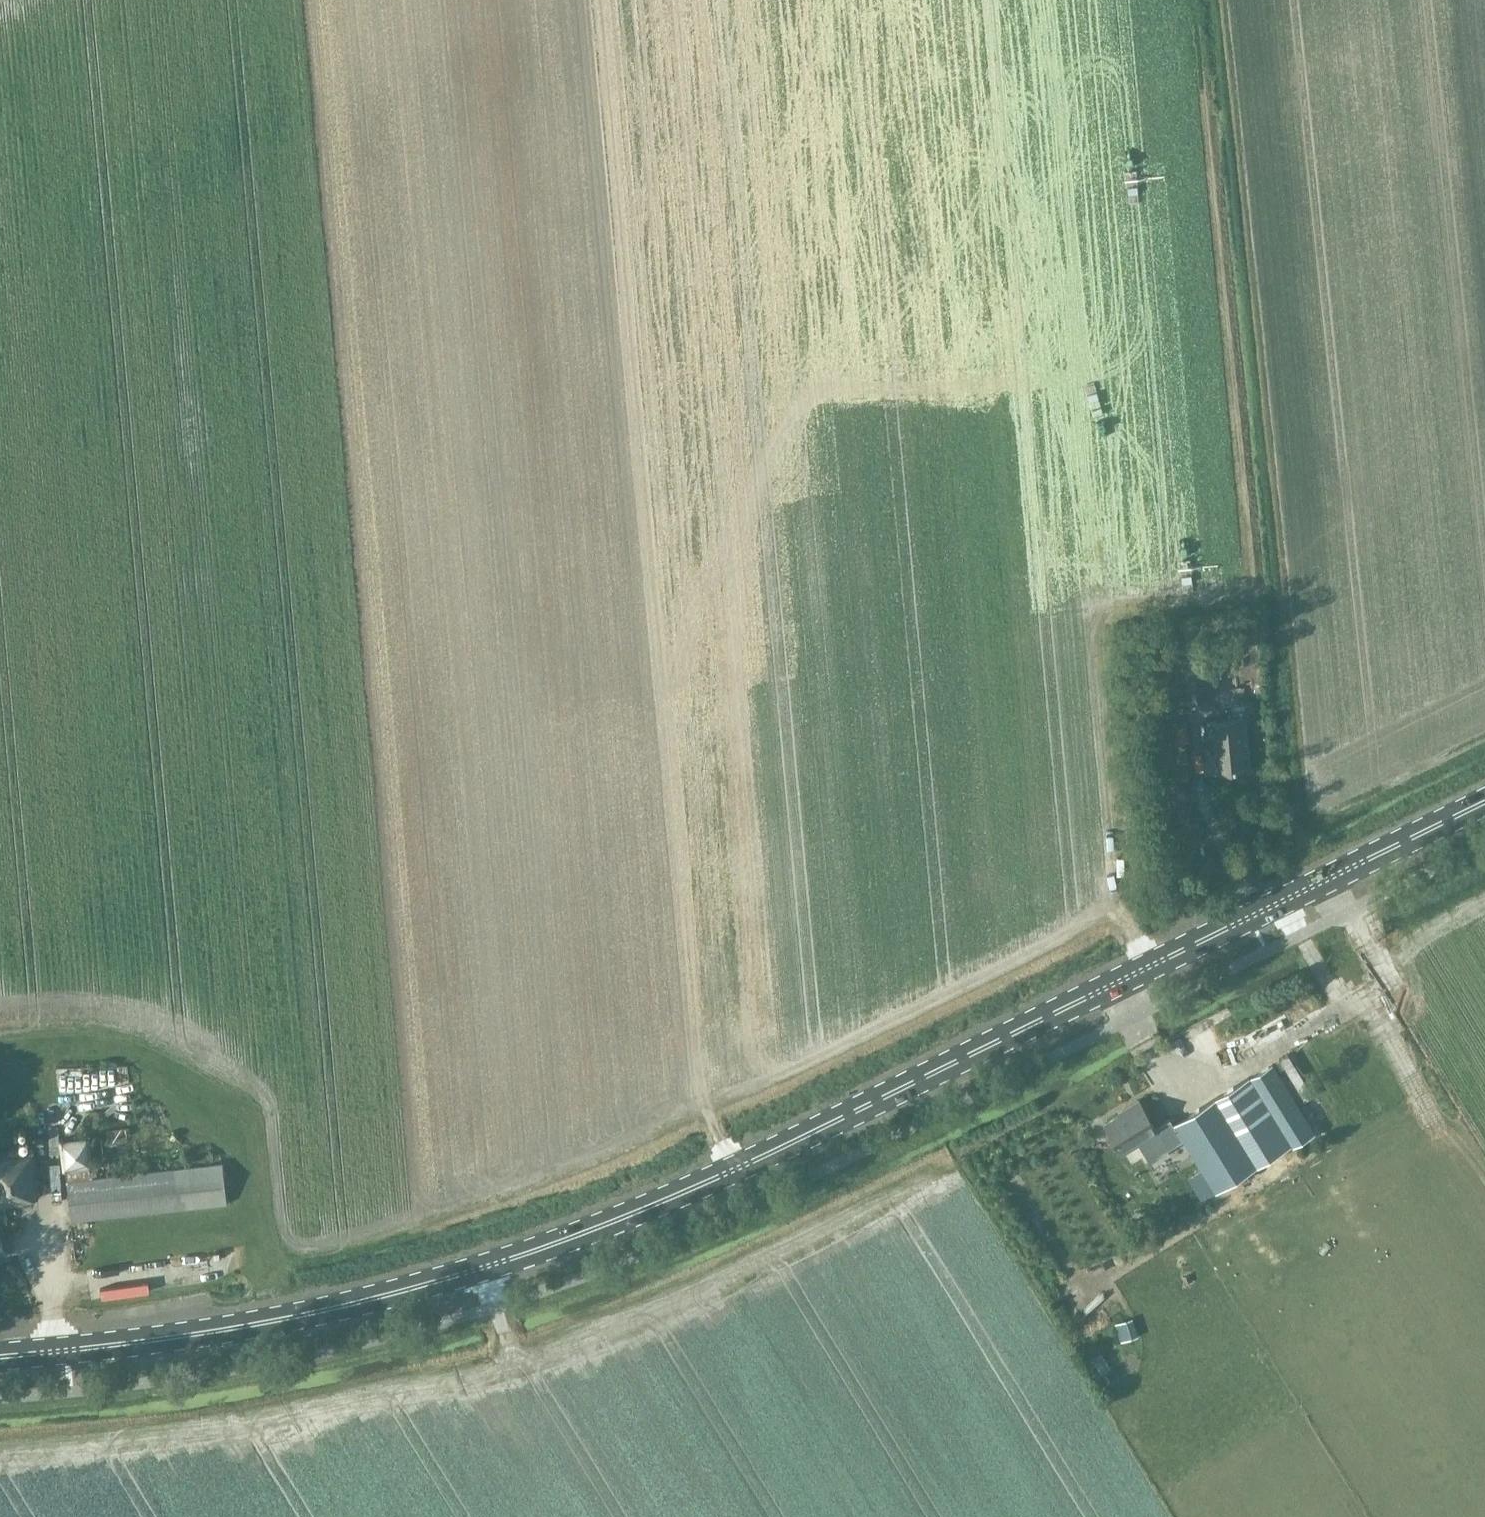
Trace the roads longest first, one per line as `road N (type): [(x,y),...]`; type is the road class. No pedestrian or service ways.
road 1 (tertiary): [(0,1353),(232,1328),(311,1311),(470,1269),(622,1217),(1484,799)]

